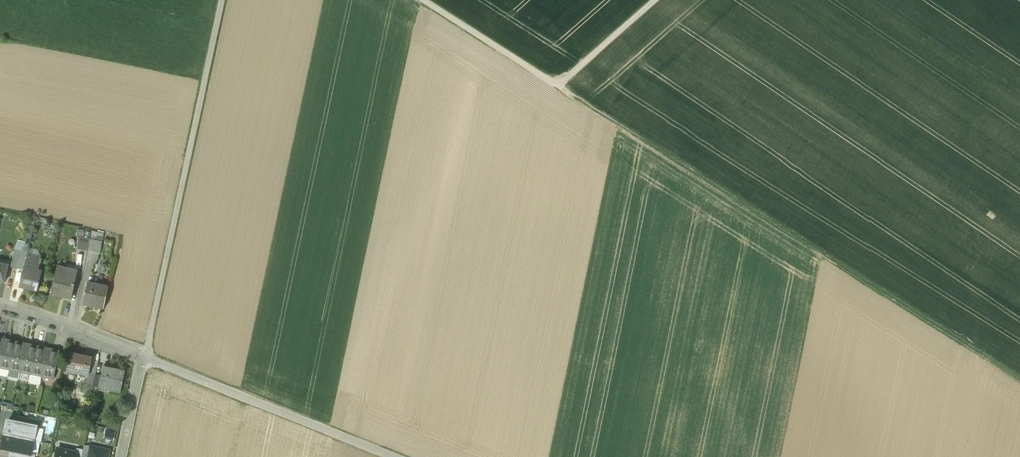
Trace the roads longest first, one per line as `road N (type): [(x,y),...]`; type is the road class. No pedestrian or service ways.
road 1 (track): [(1019,379),(559,89)]
road 2 (track): [(144,357),(221,0)]
road 3 (unclassified): [(394,456),(178,369)]
road 4 (track): [(559,89),(422,0)]
road 5 (residential): [(144,357),(0,307)]
road 6 (track): [(681,0),(559,89)]

